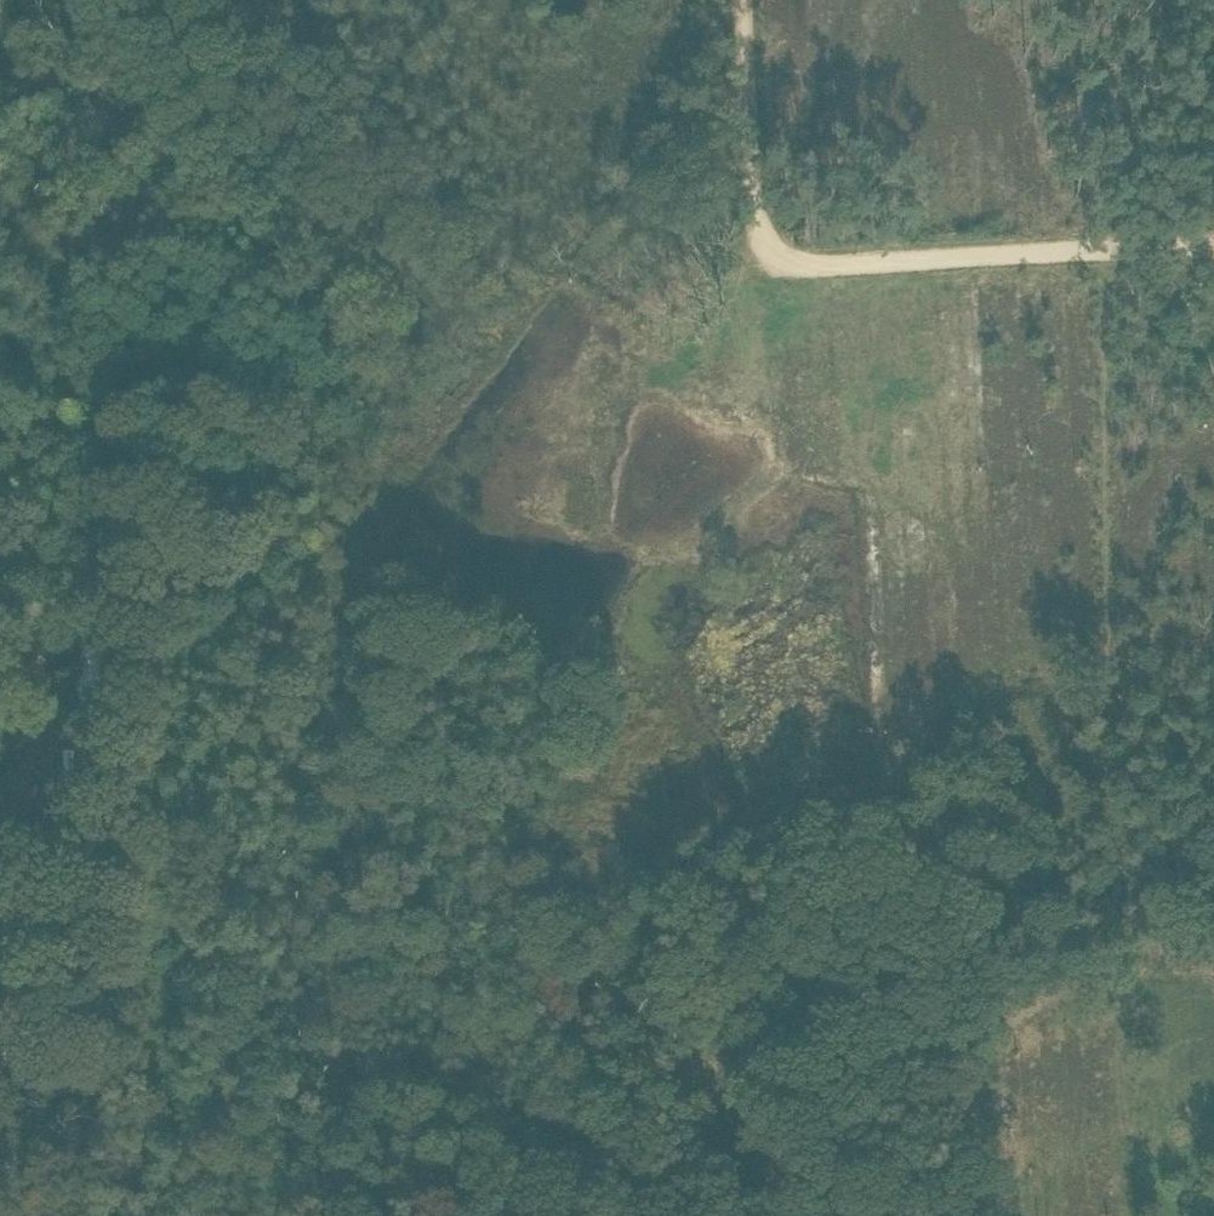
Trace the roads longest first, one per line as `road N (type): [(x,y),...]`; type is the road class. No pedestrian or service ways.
road 1 (track): [(739,0),(750,217),(774,254),(1213,248)]
road 2 (track): [(443,1215),(586,1154)]

